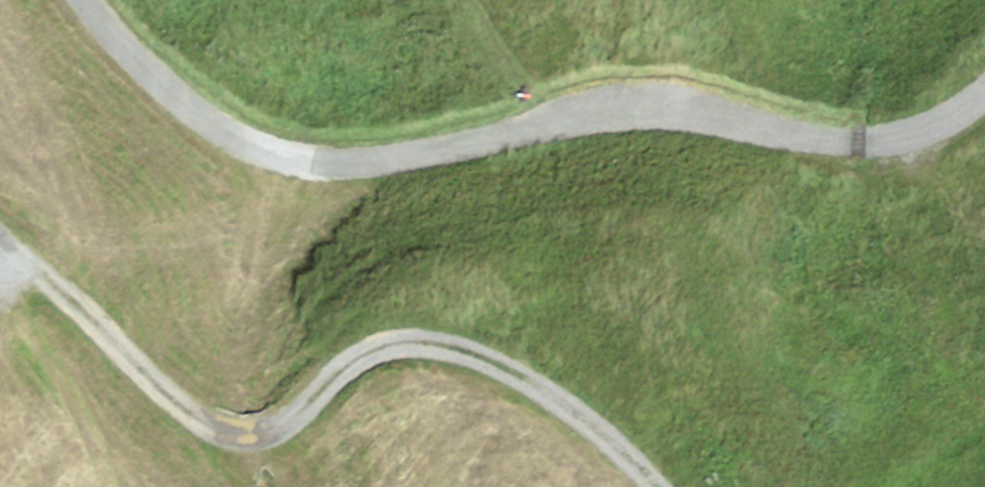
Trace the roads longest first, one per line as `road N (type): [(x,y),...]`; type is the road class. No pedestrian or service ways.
road 1 (unclassified): [(984,83),(931,122),(895,136),(841,137),(637,107),(433,150),(320,160),(244,139),(151,71),(100,0)]
road 2 (track): [(0,235),(220,427),(271,432),(355,358),(419,343),(497,365),(602,432),(655,486)]

